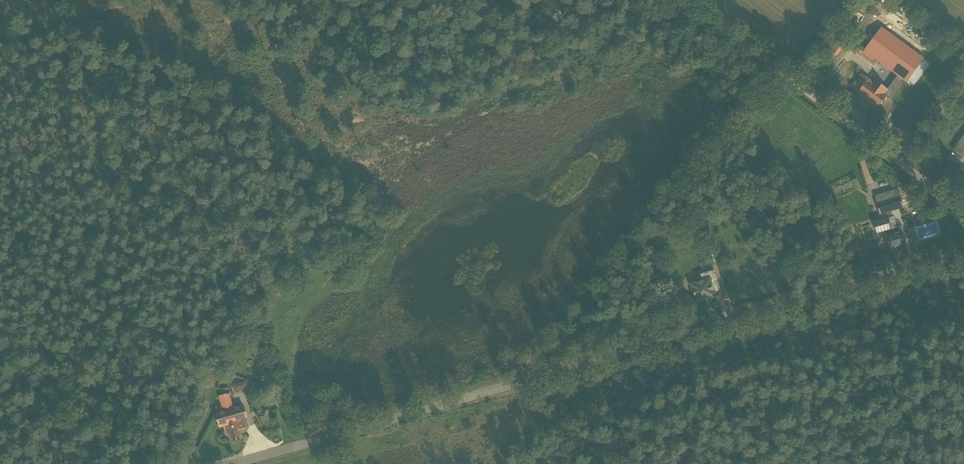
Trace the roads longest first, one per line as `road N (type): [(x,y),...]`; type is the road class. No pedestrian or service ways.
road 1 (tertiary): [(229,463),(963,254)]
road 2 (unclassified): [(963,211),(799,85)]
road 3 (track): [(799,85),(671,0)]
road 4 (track): [(139,0),(0,46)]

